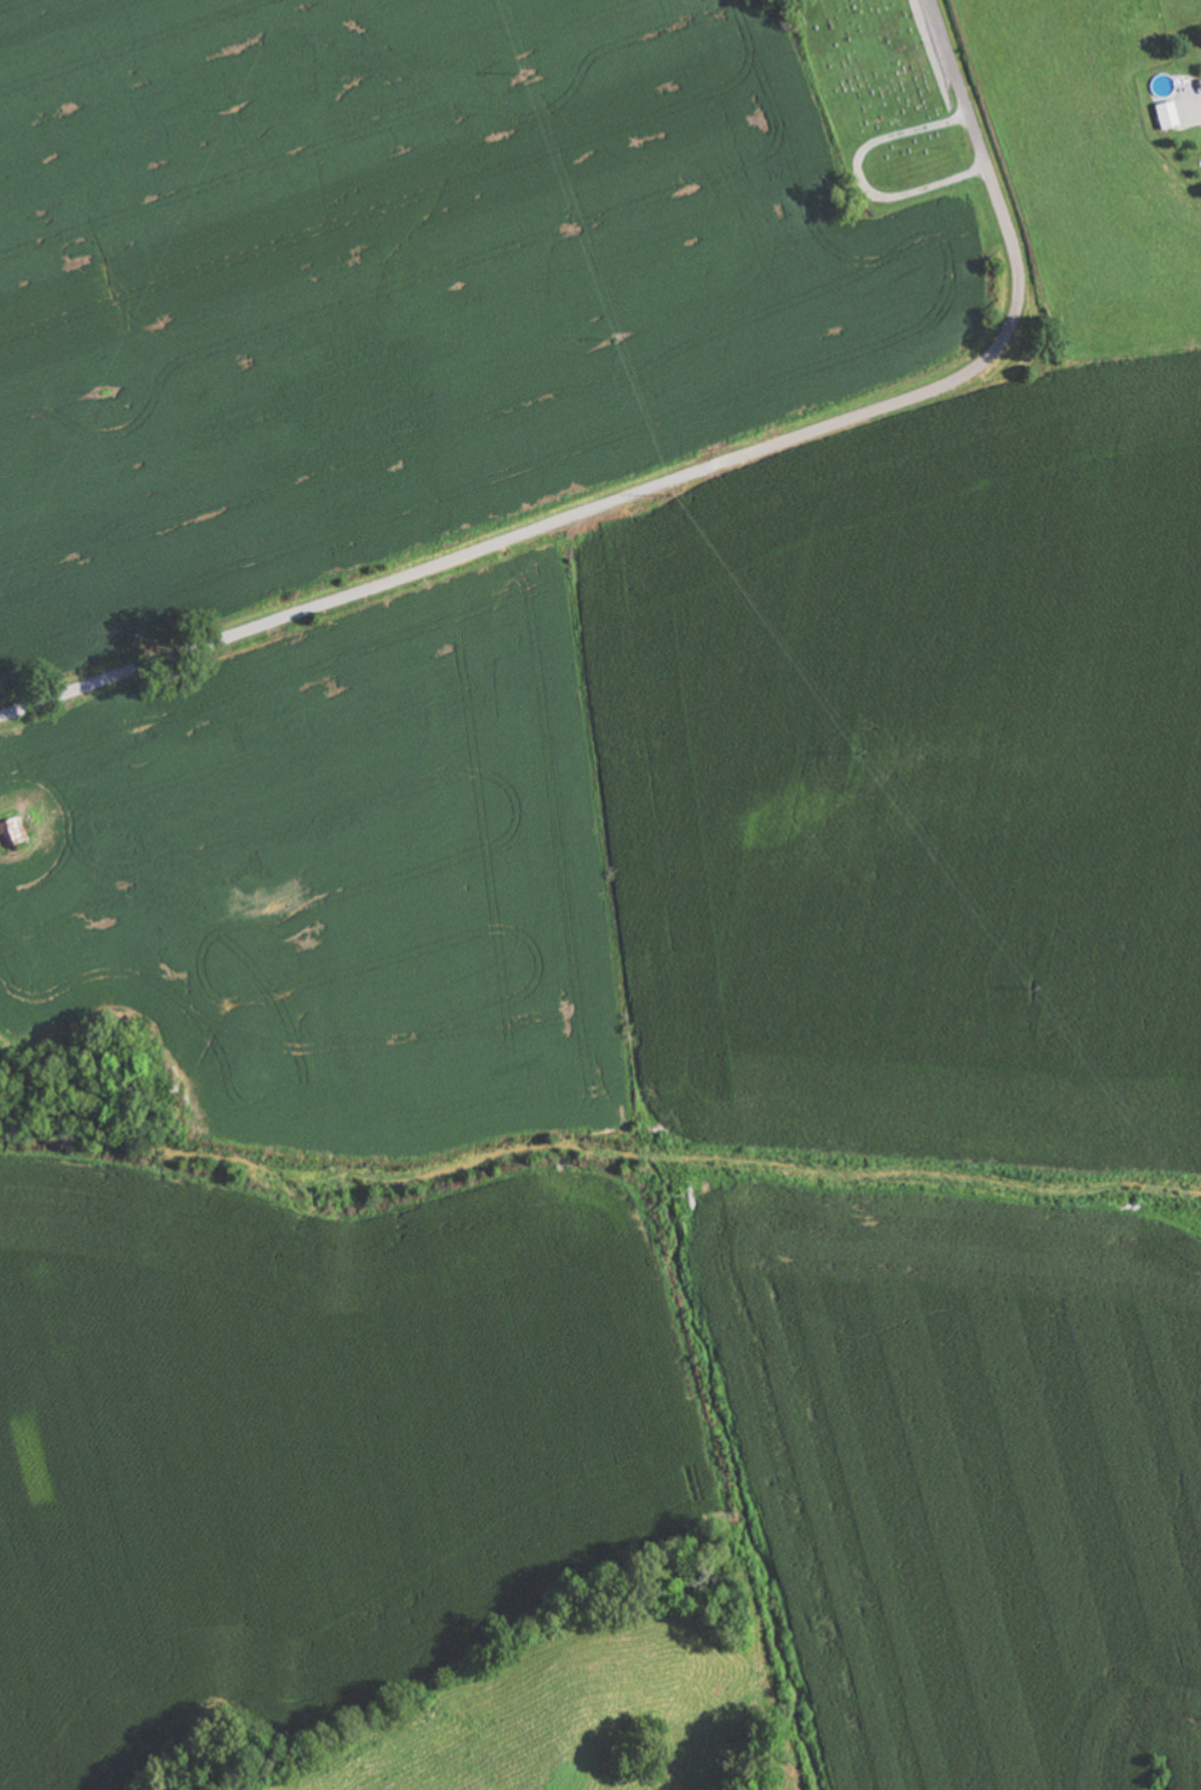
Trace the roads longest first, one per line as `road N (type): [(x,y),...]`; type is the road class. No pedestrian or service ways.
road 1 (residential): [(932,0),(1017,265),(1014,317),(984,361),(901,404),(0,718)]

